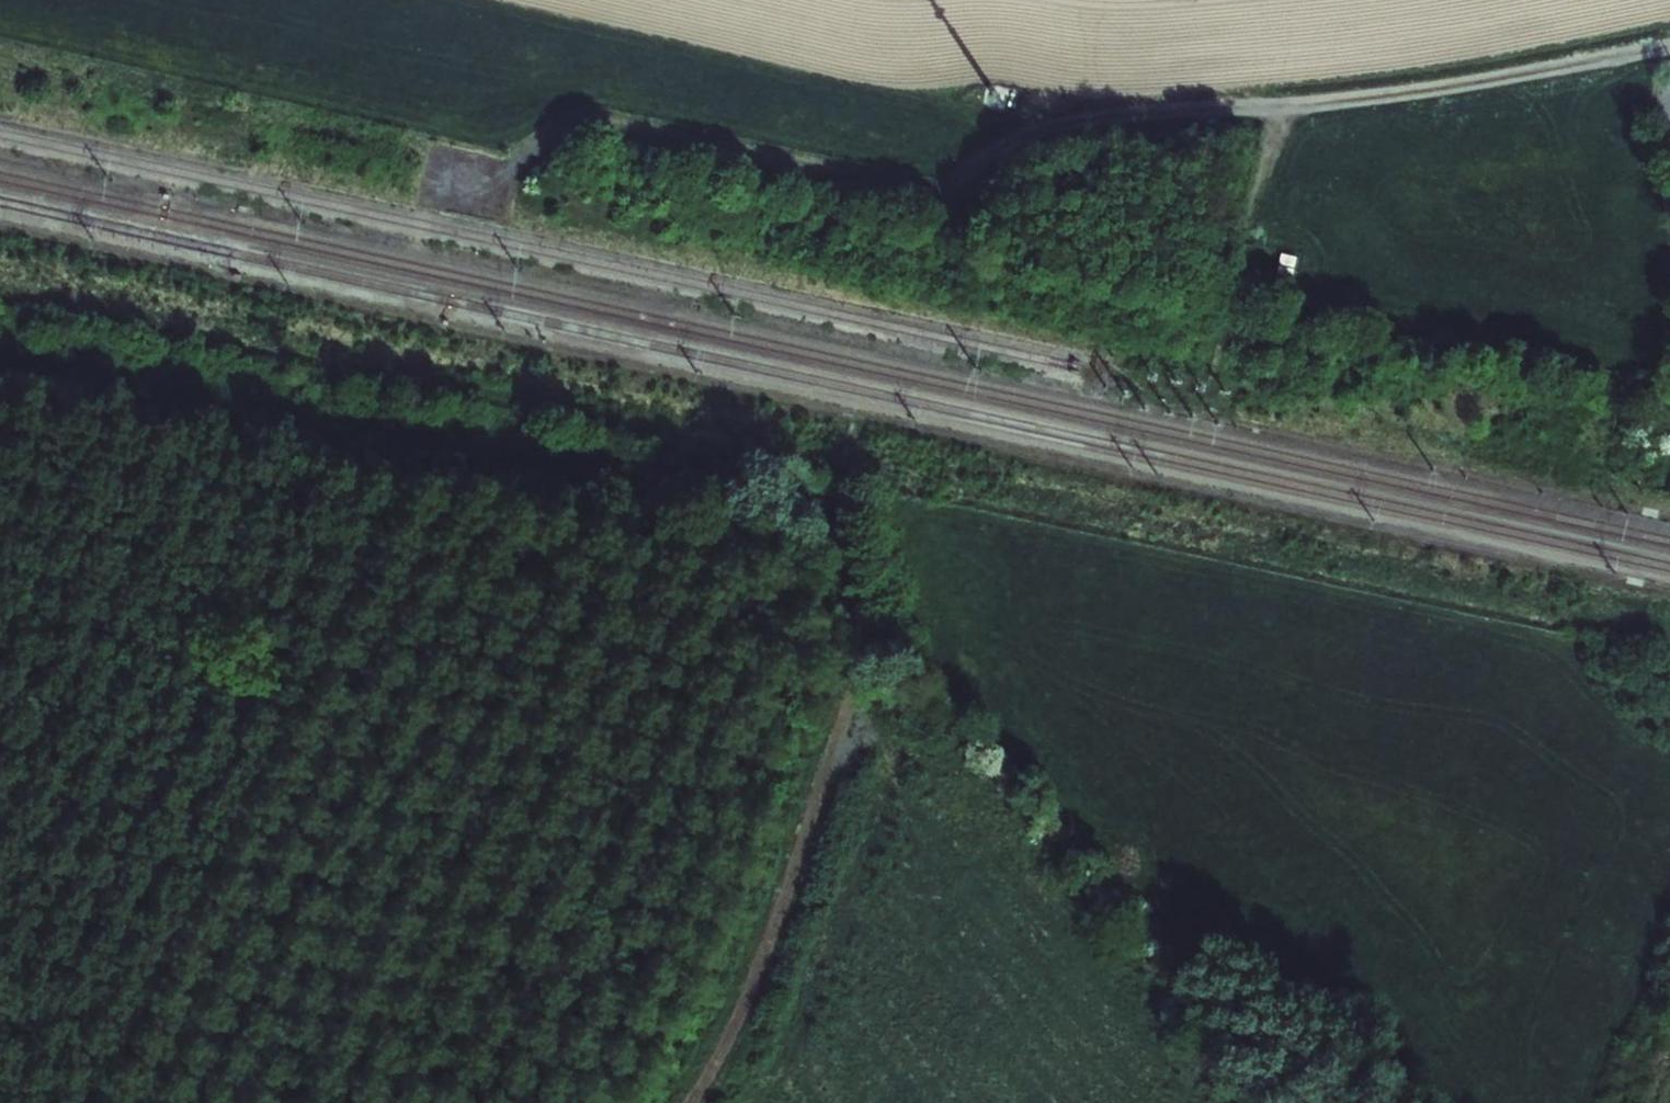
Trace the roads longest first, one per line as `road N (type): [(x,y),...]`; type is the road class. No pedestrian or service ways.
road 1 (track): [(693,1102),(761,996),(856,666),(842,455)]
road 2 (unclassified): [(1669,44),(1371,97),(1015,130)]
road 3 (track): [(1015,130),(929,167),(563,115),(480,186)]

